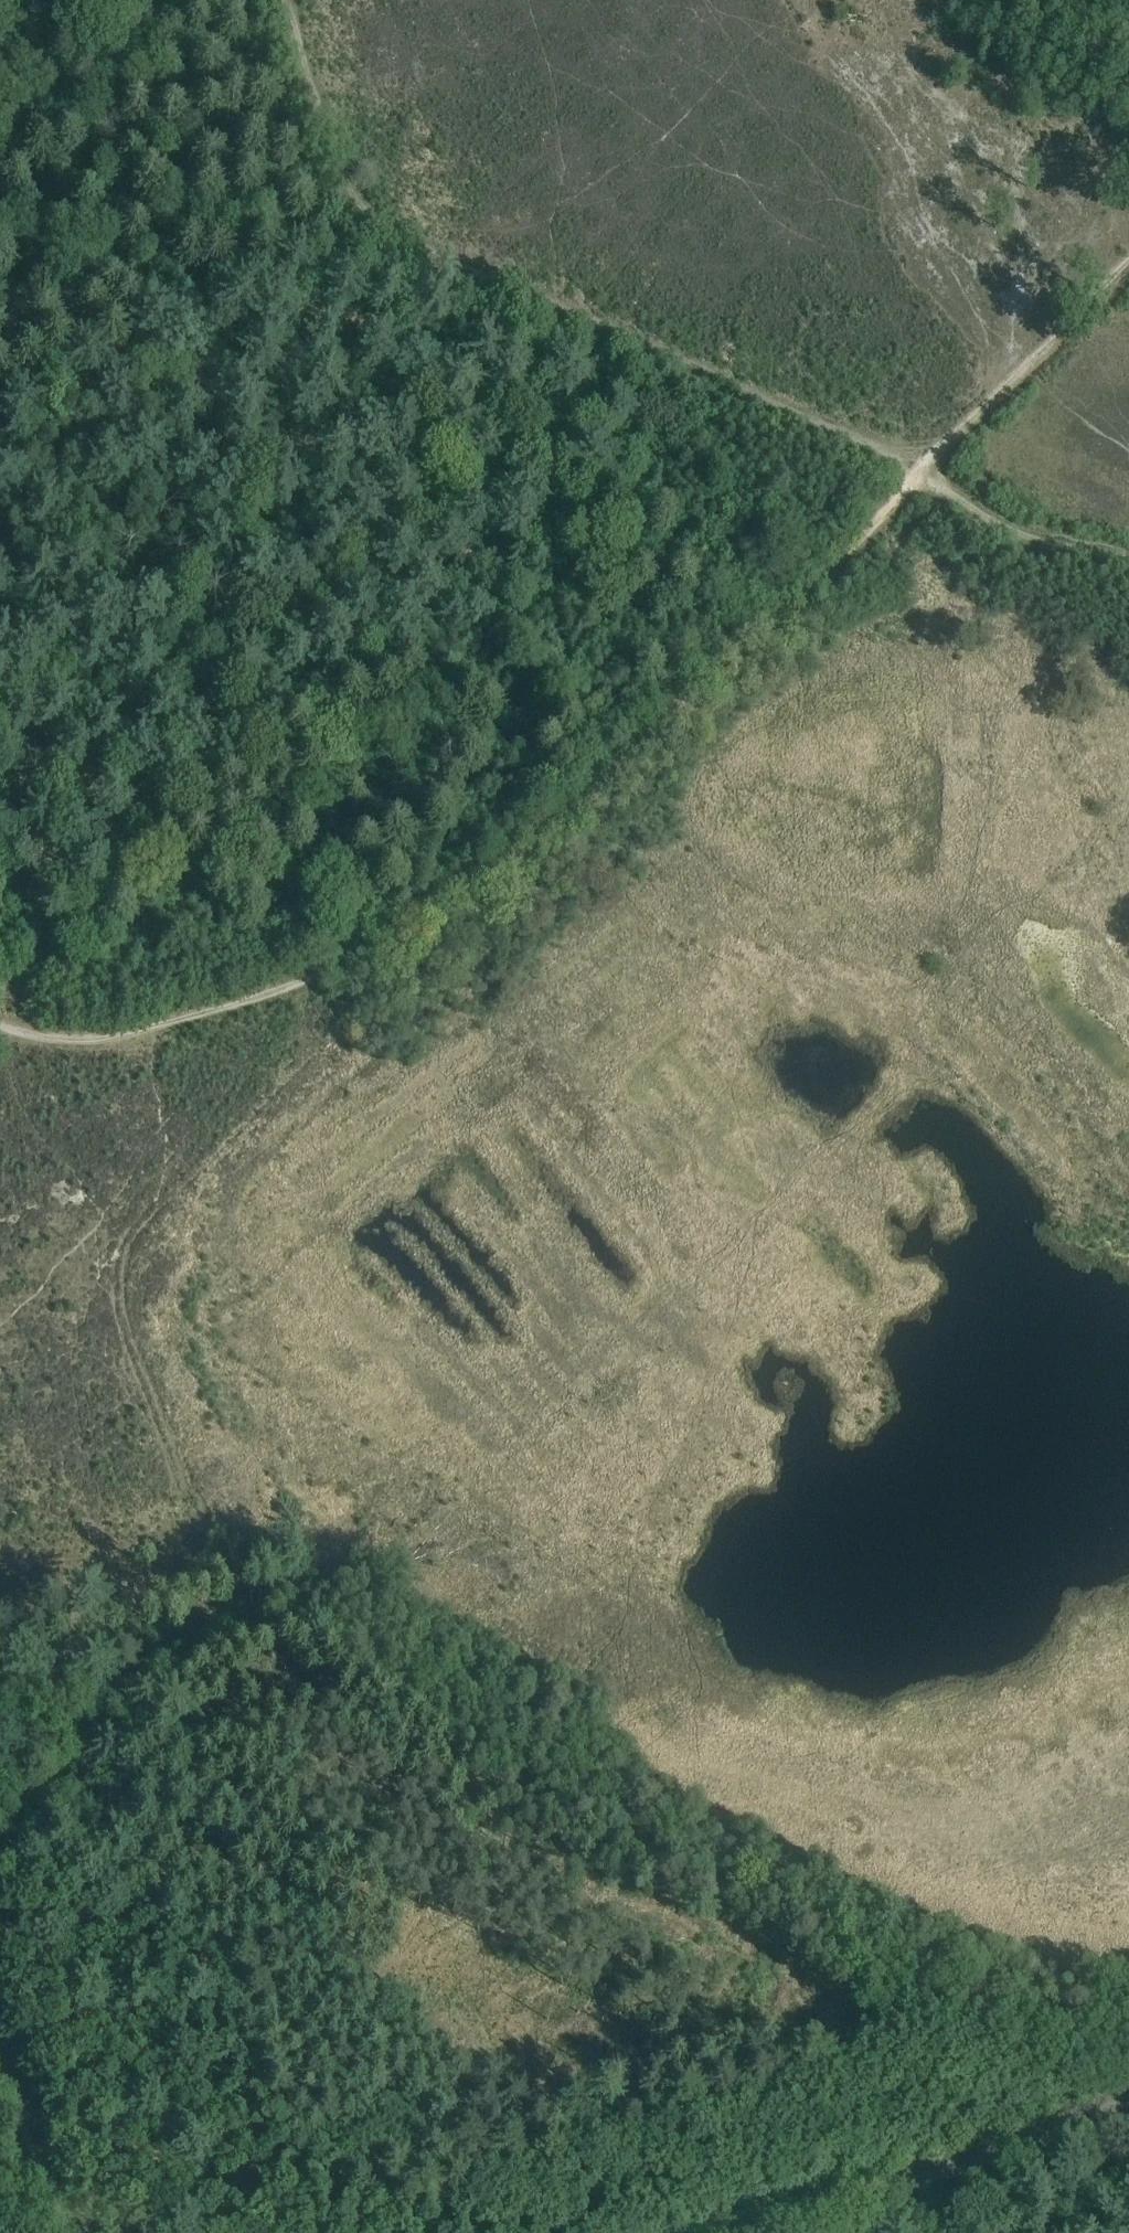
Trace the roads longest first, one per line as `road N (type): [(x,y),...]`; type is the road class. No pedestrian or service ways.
road 1 (unclassified): [(794,2232),(1128,2105)]
road 2 (track): [(0,2057),(69,2232)]

